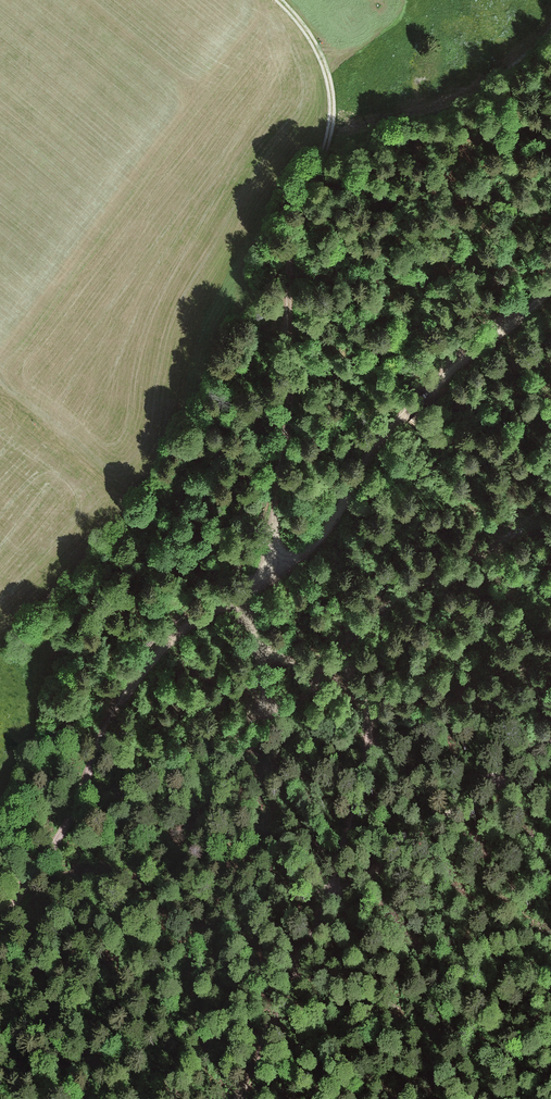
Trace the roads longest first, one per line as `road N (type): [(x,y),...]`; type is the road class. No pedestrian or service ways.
road 1 (track): [(0,927),(72,819),(109,718),(187,626),(317,543),(393,423),(550,282)]
road 2 (track): [(240,1098),(305,959),(365,775),(369,710),(342,662),(354,635),(550,510)]
road 3 (track): [(278,0),(312,30),(332,122),(292,258),(275,573)]
road 4 (track): [(322,907),(550,736)]

